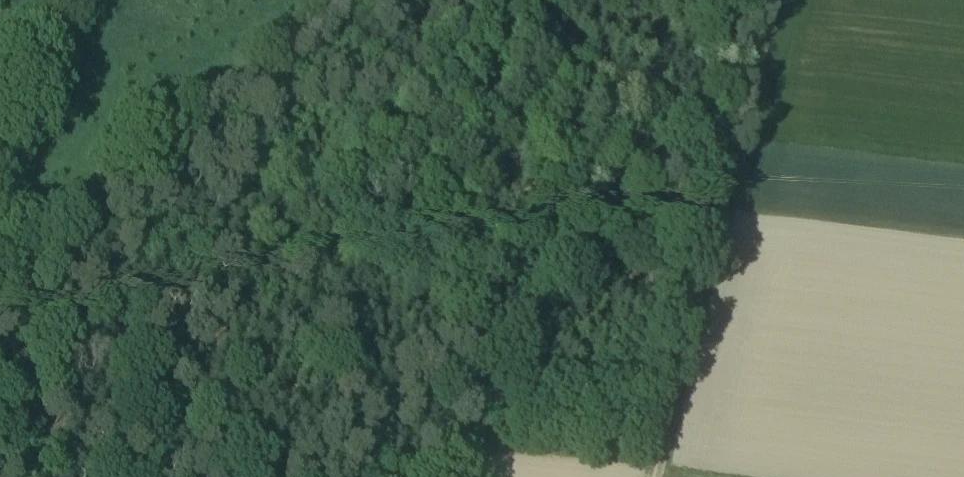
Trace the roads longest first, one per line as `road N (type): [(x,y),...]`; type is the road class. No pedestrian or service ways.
road 1 (track): [(781,0),(761,136),(680,476)]

